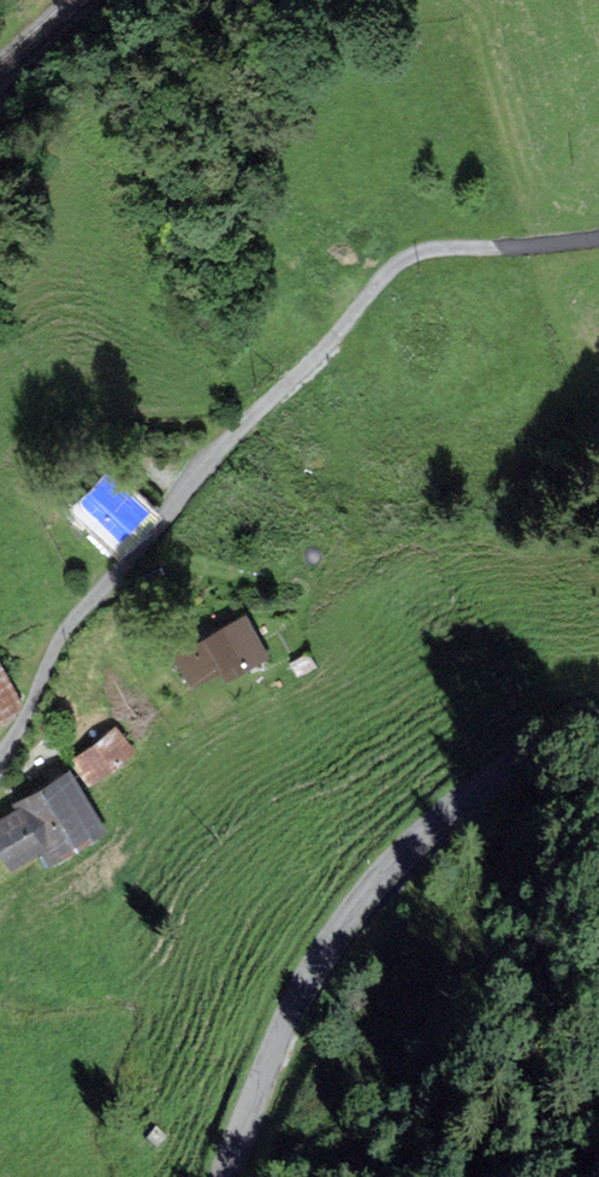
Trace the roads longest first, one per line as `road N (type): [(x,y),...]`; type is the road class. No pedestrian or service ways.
road 1 (track): [(0,761),(72,622),(385,275),(425,252),(598,239)]
road 2 (tertiary): [(598,718),(511,764),(441,814),(377,880),(293,1004),(220,1176)]
road 3 (track): [(125,0),(0,111)]

